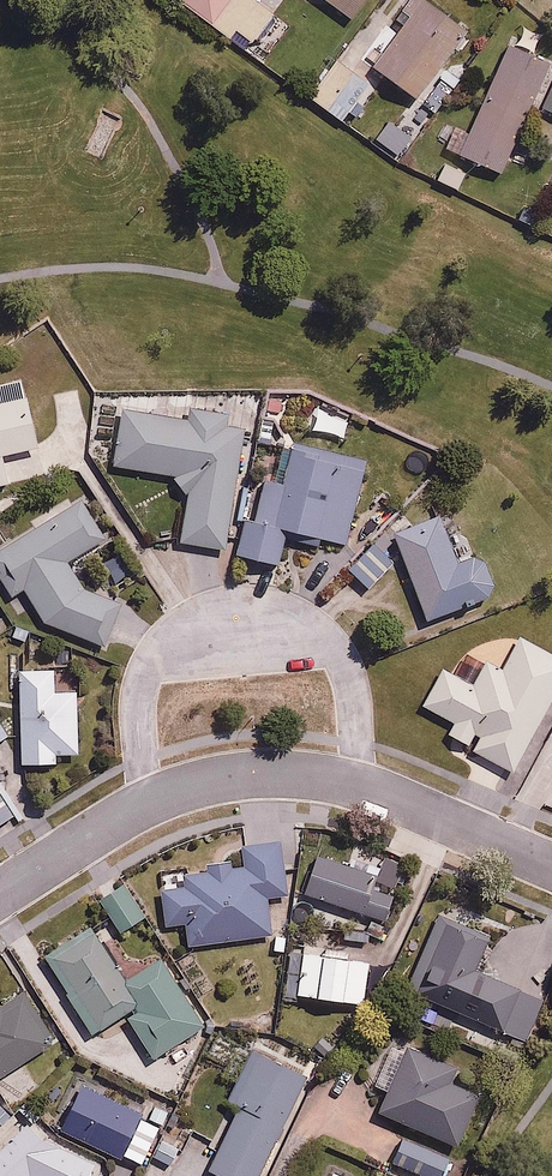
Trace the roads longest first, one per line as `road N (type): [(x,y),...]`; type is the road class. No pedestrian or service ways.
road 1 (residential): [(151,804),(136,728),(146,666),(195,618),(231,612),(297,618),(340,656),(350,686),(355,785)]
road 2 (residential): [(355,785),(551,867)]
road 3 (residential): [(151,804),(247,775),(305,774),(355,785)]
road 4 (residential): [(0,898),(151,804)]

